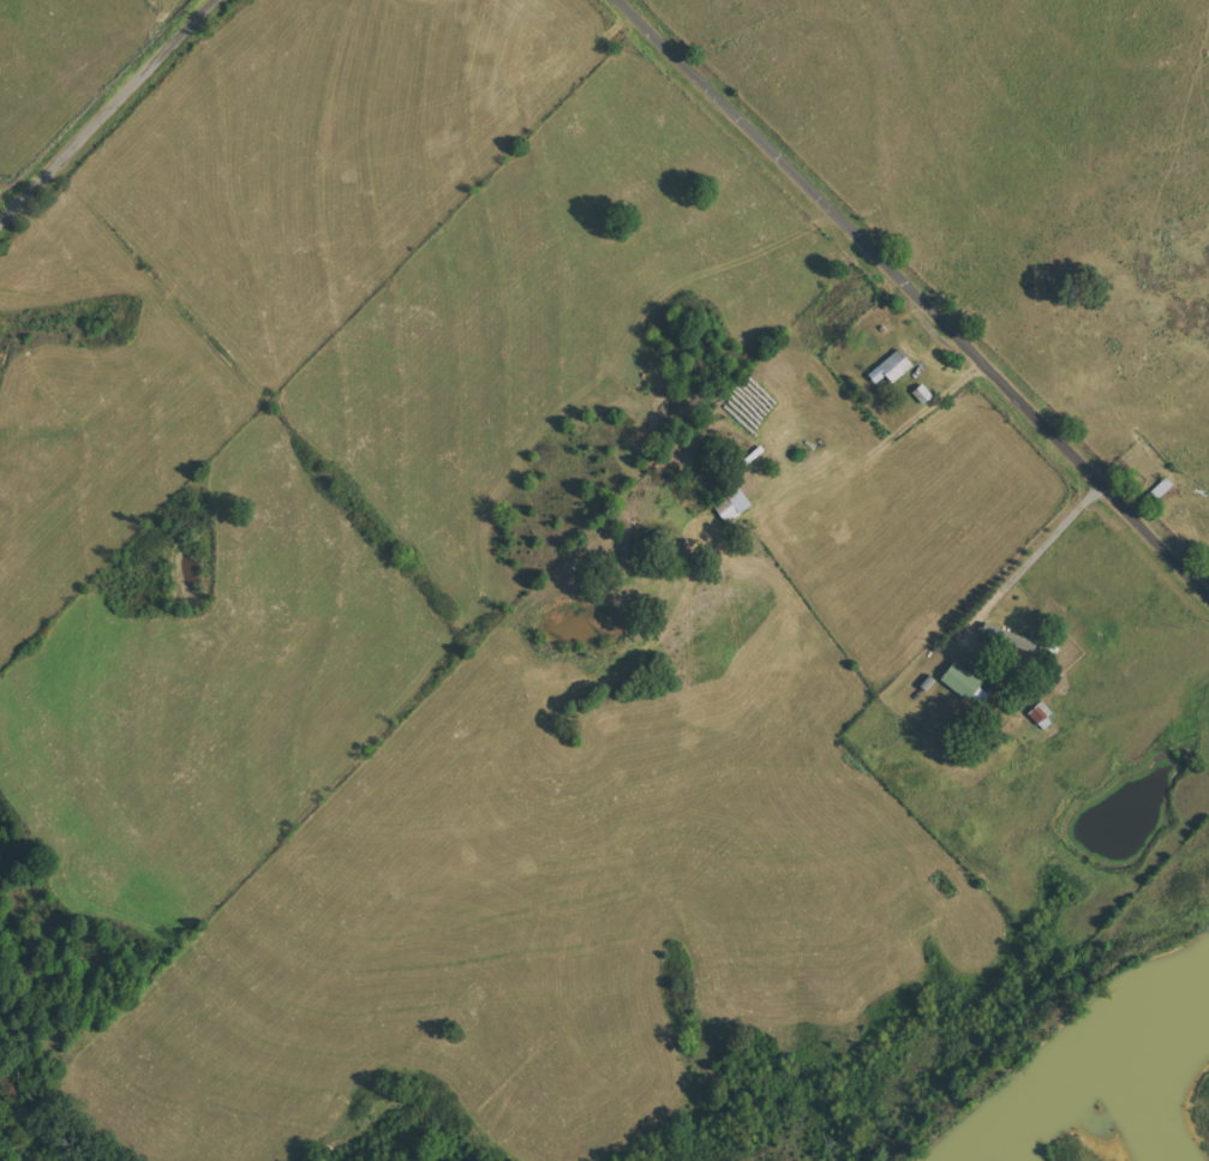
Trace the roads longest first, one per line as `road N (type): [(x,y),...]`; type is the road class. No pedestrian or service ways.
road 1 (residential): [(1208,595),(622,0)]
road 2 (residential): [(268,0),(0,248)]

